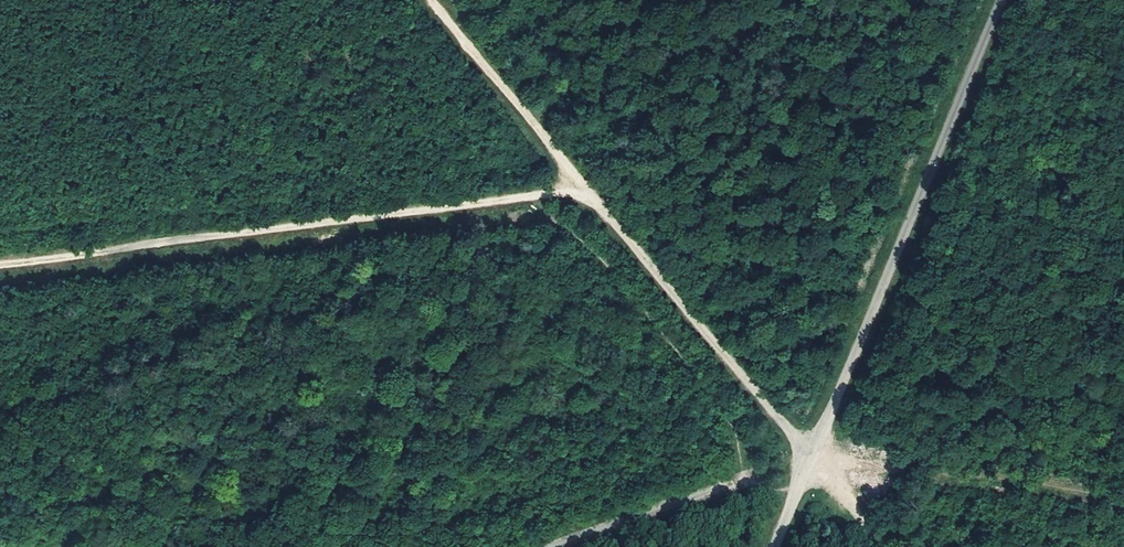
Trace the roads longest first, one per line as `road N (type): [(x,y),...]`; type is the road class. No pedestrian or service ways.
road 1 (track): [(595,201),(531,200),(0,270)]
road 2 (unclassified): [(1005,0),(778,546)]
road 3 (track): [(531,200),(634,301),(728,421),(743,449),(743,478)]
road 4 (track): [(814,459),(595,201)]
road 5 (track): [(595,201),(429,0)]
road 6 (track): [(561,546),(743,478)]

